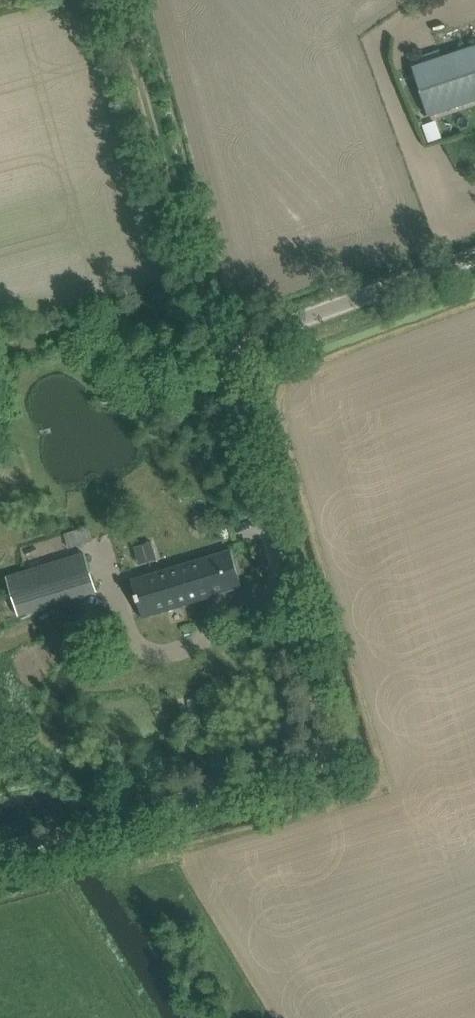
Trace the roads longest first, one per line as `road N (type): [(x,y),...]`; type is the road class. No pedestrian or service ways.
road 1 (unclassified): [(0,850),(300,769),(323,751),(323,711),(234,404),(239,364),(259,337),(474,256)]
road 2 (track): [(117,0),(213,336),(239,364)]

